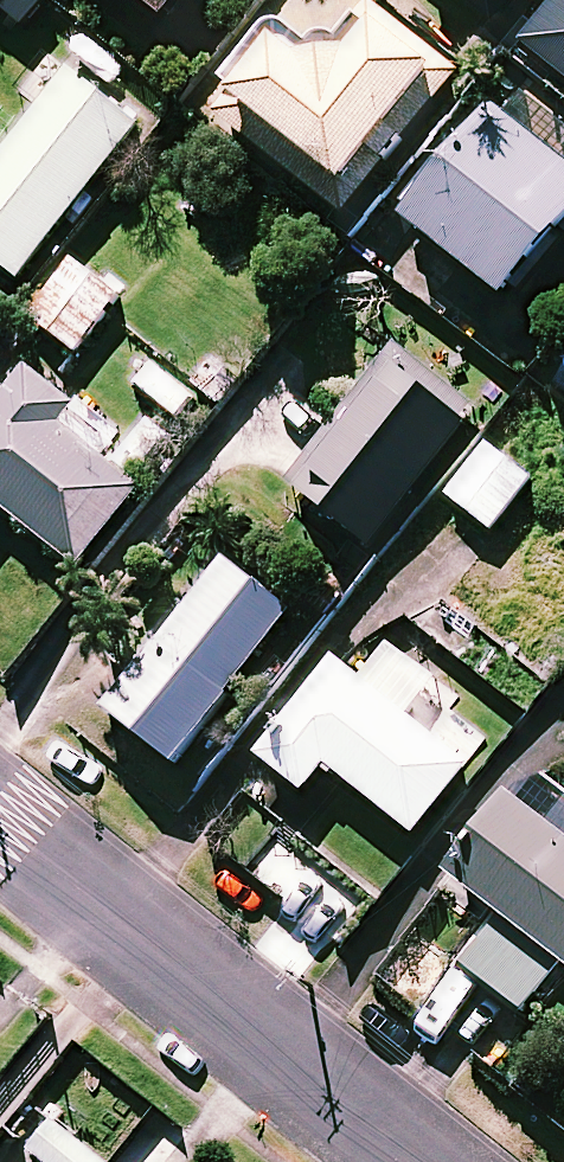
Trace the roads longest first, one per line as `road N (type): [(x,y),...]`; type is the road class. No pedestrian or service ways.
road 1 (residential): [(402,1161),(0,830)]

